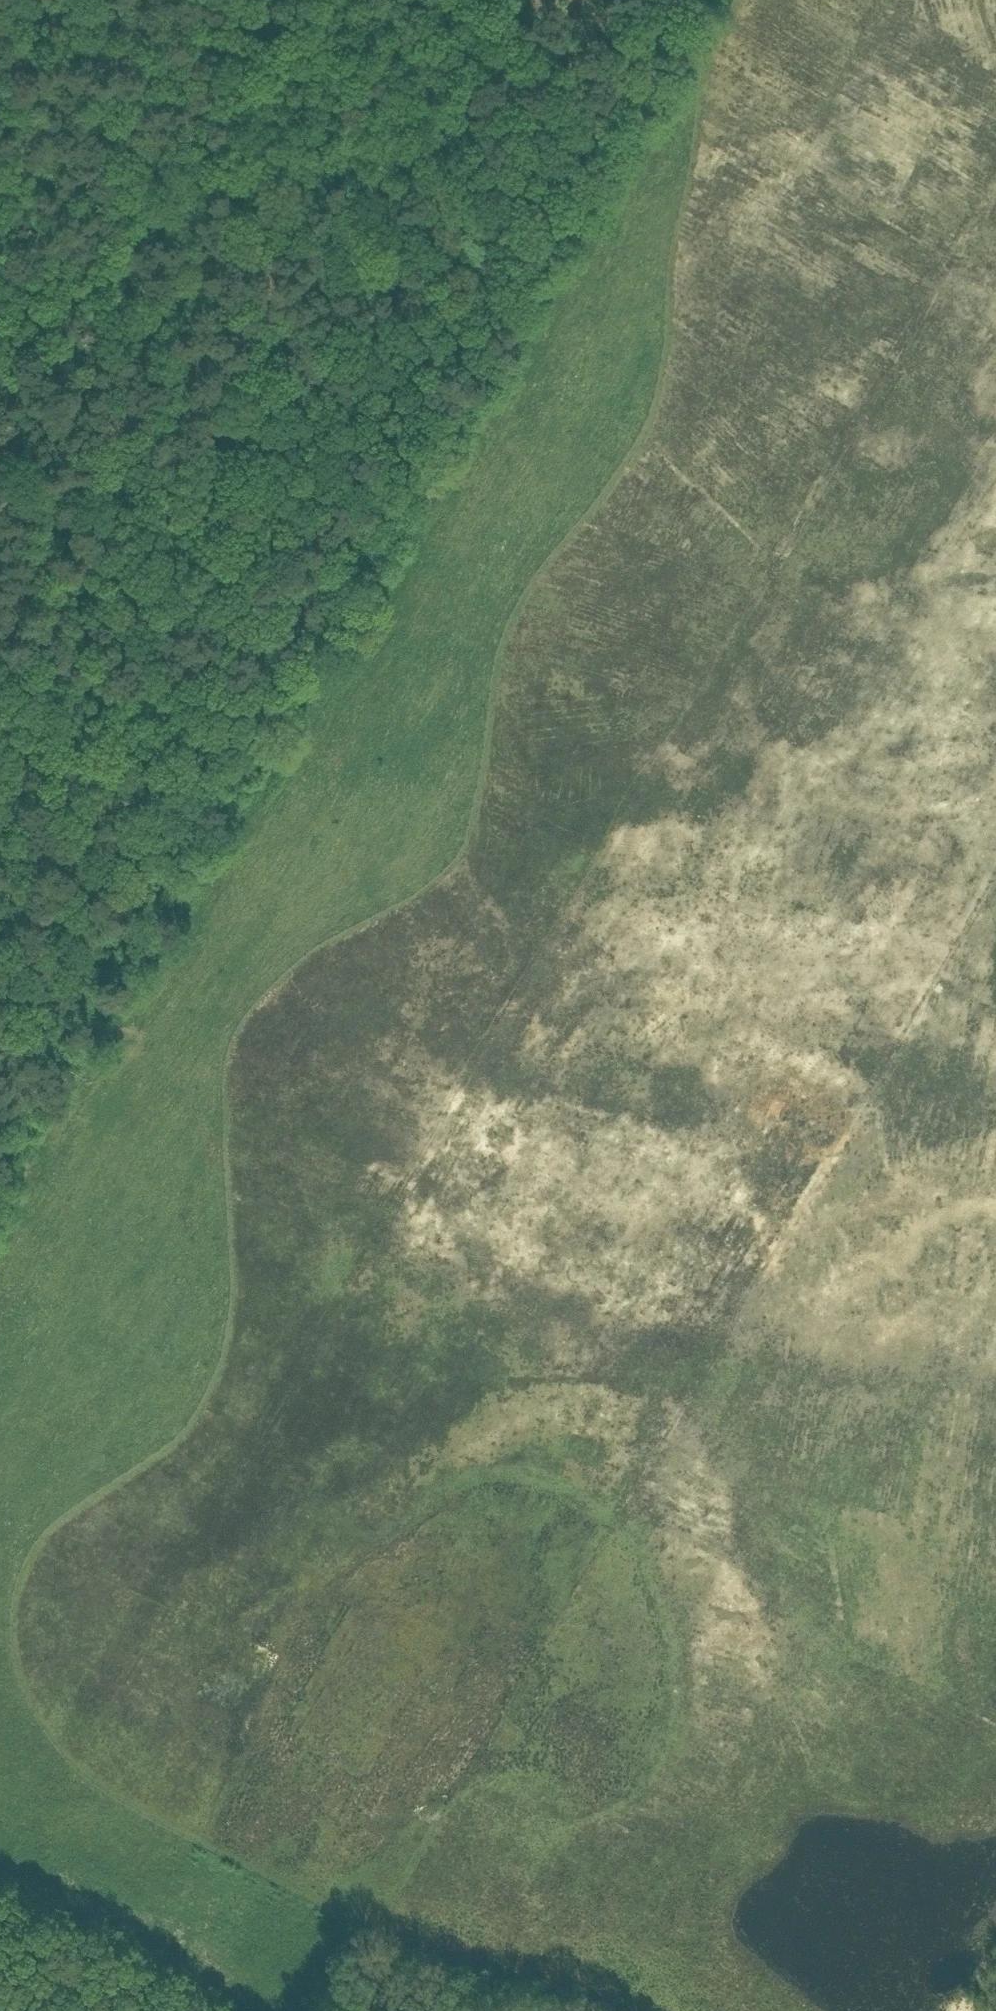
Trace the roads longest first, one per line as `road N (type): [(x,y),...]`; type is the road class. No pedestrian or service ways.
road 1 (track): [(0,828),(140,798),(193,774),(214,755),(235,705),(242,552),(276,303),(248,135),(241,0)]

